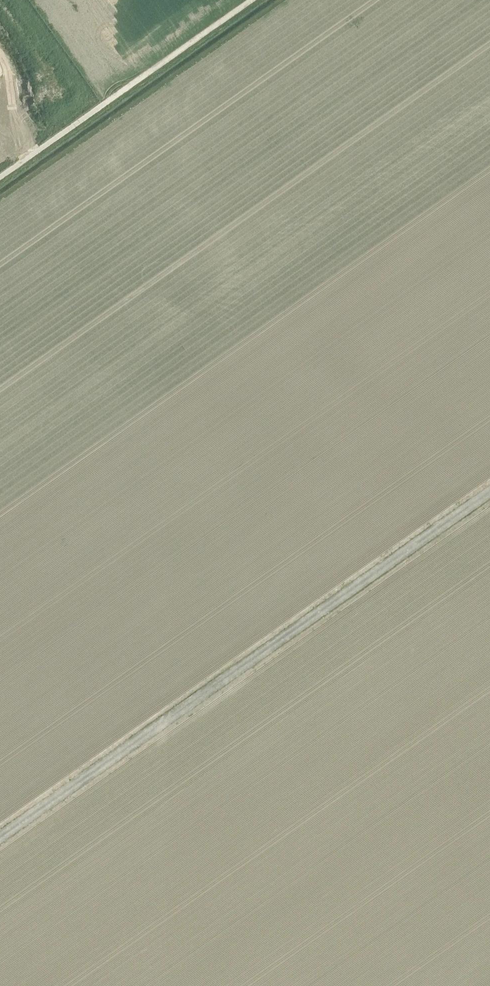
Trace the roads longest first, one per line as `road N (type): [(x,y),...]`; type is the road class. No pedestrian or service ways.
road 1 (track): [(0,840),(489,494)]
road 2 (track): [(250,0),(0,179)]

